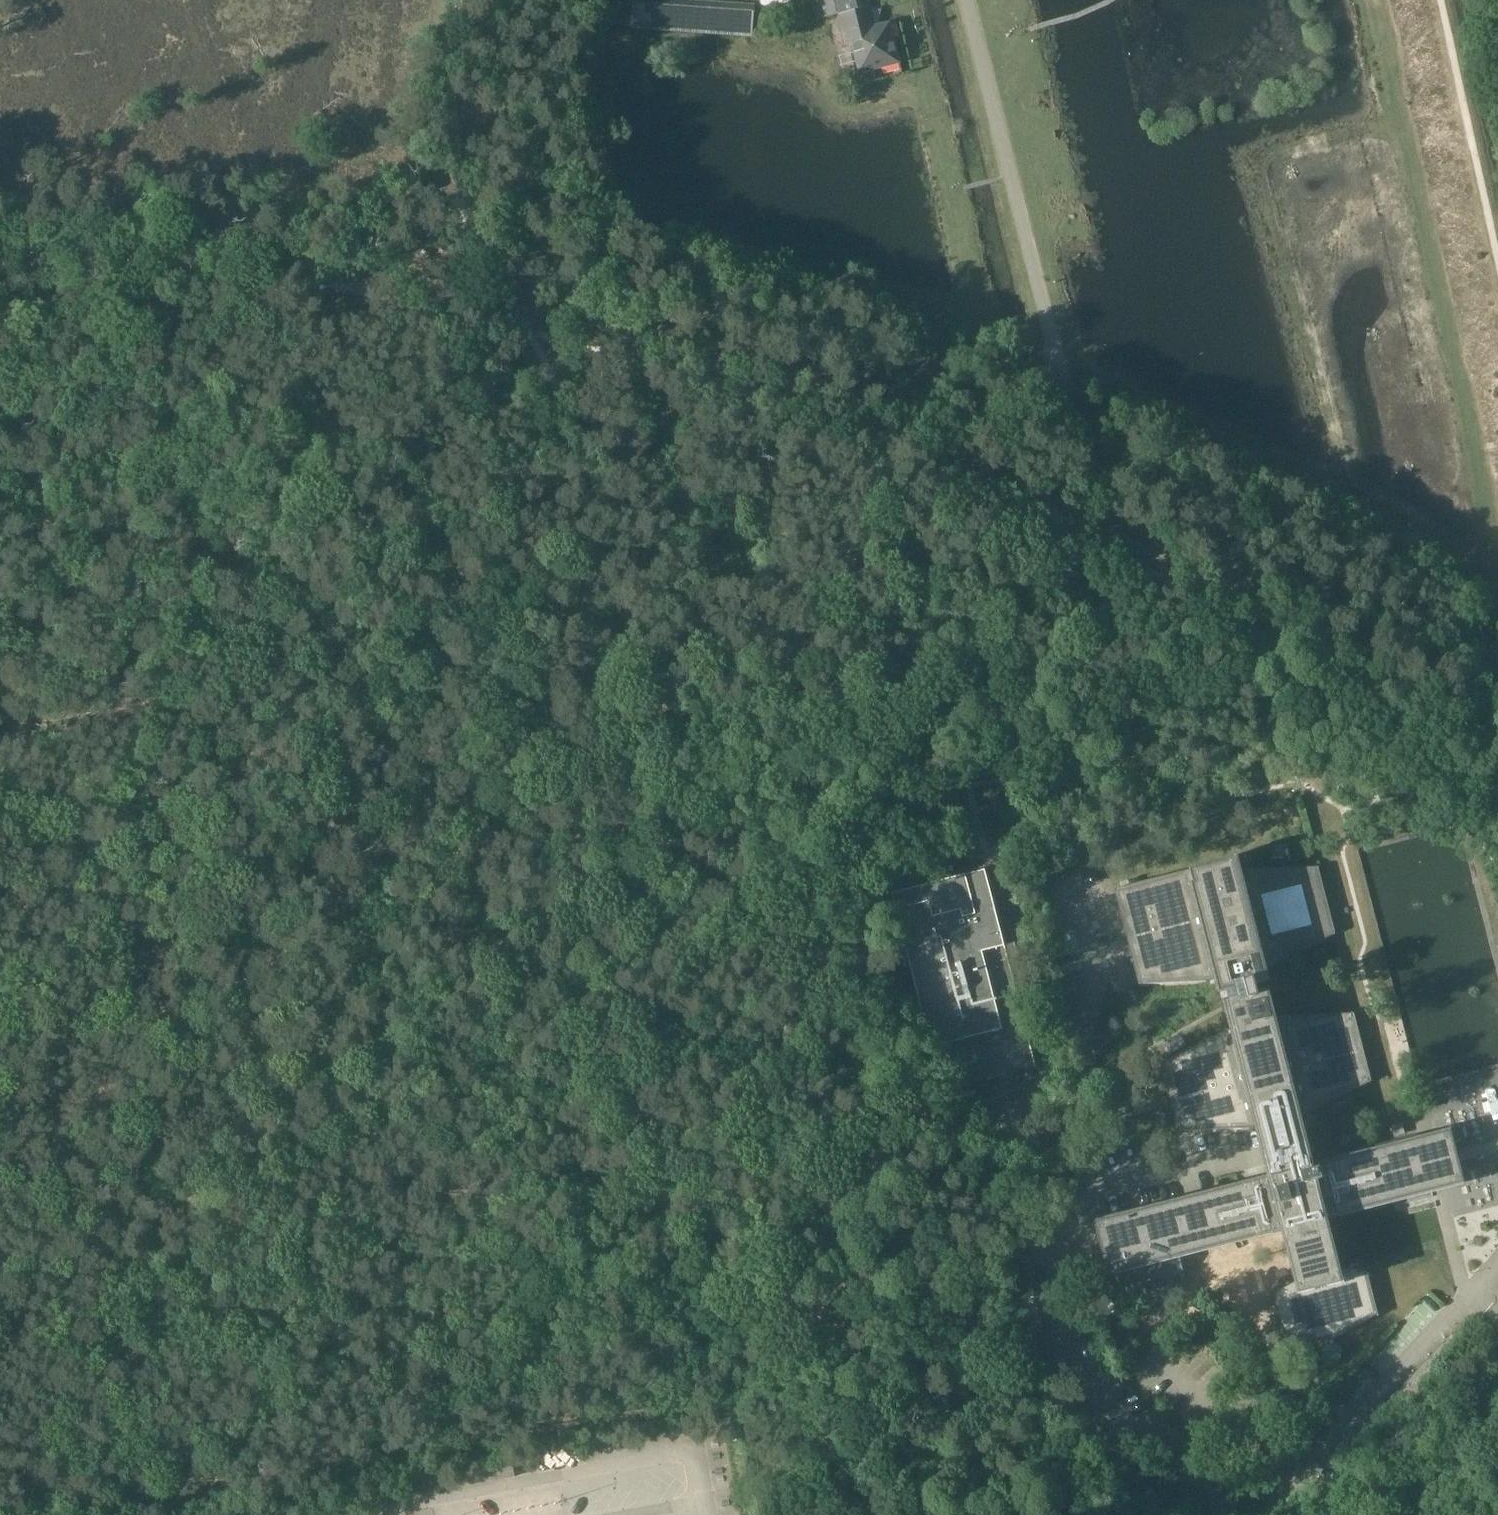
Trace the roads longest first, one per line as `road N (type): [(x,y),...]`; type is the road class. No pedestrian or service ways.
road 1 (unclassified): [(970,0),(1054,342),(1090,422),(1166,483),(1265,610),(1497,759)]
road 2 (track): [(371,932),(867,1514)]
road 3 (track): [(0,498),(371,932)]
road 4 (track): [(511,306),(294,250),(0,211)]
road 5 (track): [(1245,592),(1113,511),(971,447),(773,383)]
road 6 (track): [(773,383),(511,306)]
road 7 (residential): [(1496,1411),(1401,1514)]

